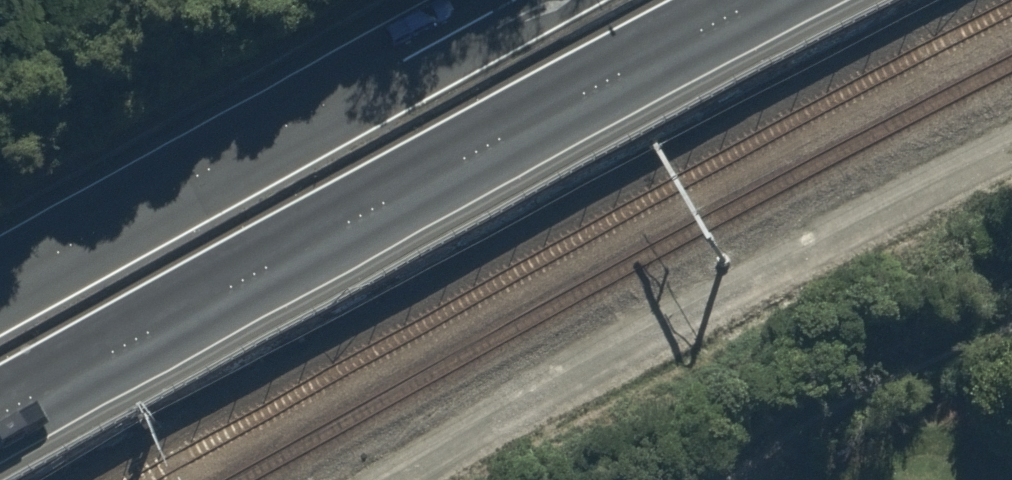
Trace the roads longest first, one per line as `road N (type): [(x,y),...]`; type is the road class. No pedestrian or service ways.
road 1 (trunk): [(762,0),(0,415)]
road 2 (track): [(1011,184),(449,479)]
road 3 (trunk): [(0,287),(505,0)]

